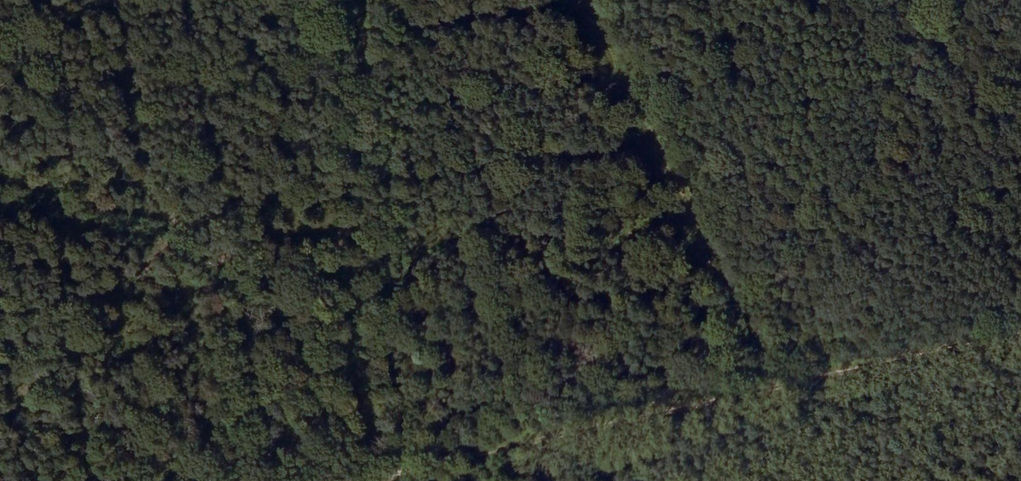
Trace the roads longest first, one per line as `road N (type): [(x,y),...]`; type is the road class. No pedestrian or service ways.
road 1 (track): [(411,0),(420,47),(408,130),(423,209),(424,301),(444,412),(464,463)]
road 2 (track): [(795,386),(383,480)]
road 3 (track): [(1020,336),(795,386)]

